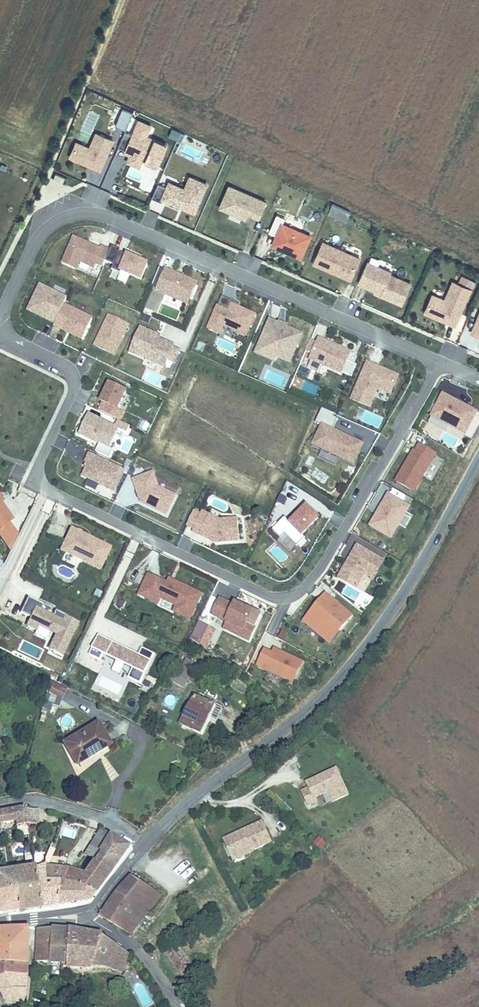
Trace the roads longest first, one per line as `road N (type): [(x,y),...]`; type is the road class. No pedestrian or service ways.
road 1 (residential): [(0,324),(67,368),(74,382),(38,479),(54,494),(269,593),(299,586),(431,378),(449,365)]
road 2 (residential): [(449,365),(103,212),(75,211),(50,223),(0,311)]
road 3 (unclassified): [(478,458),(401,601),(363,652),(143,845)]
road 4 (residential): [(0,804),(38,800),(75,808),(143,845)]
road 5 (tertiary): [(87,912),(140,953),(179,1006)]

